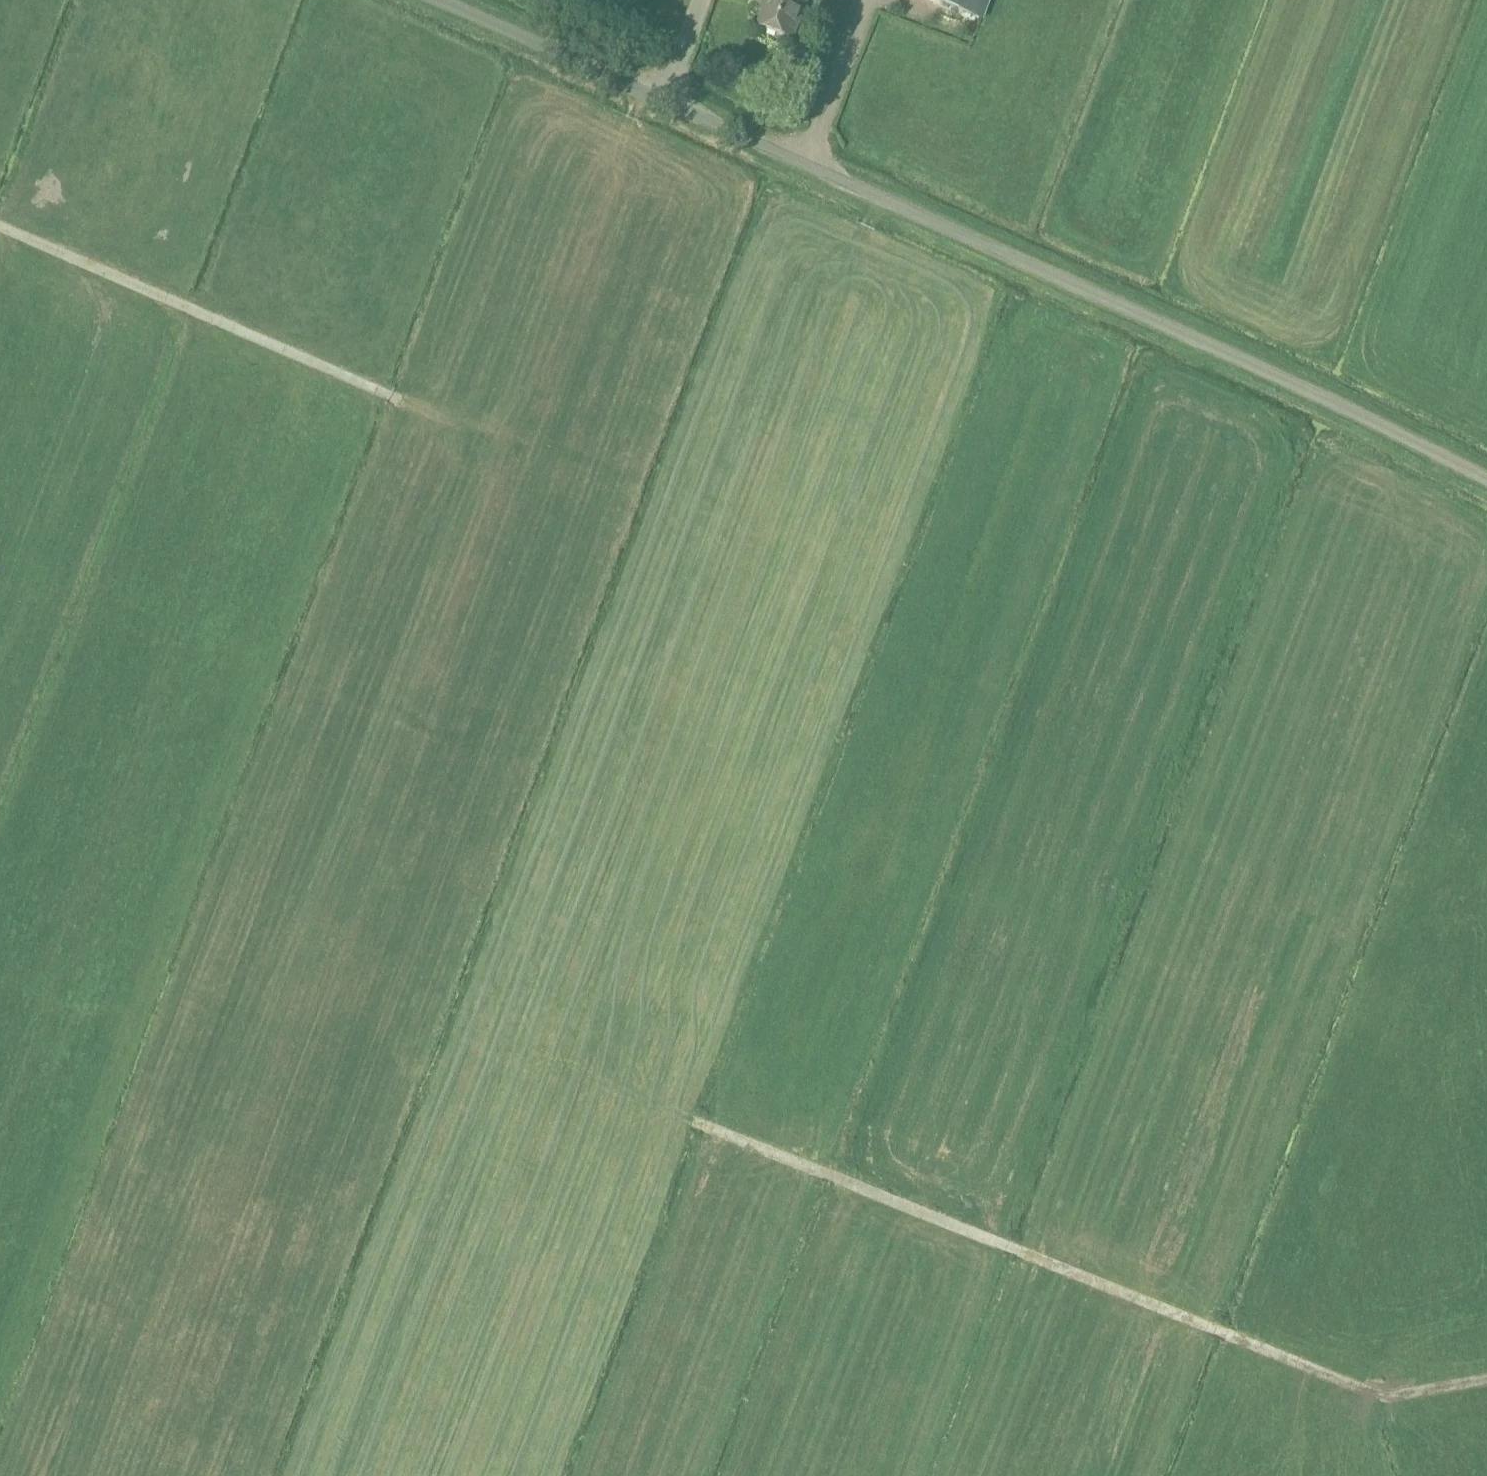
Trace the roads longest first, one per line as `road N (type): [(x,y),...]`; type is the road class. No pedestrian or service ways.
road 1 (unclassified): [(1486,479),(1133,310),(439,0)]
road 2 (track): [(1486,1378),(1392,1395),(705,1126)]
road 3 (track): [(405,401),(0,226)]

